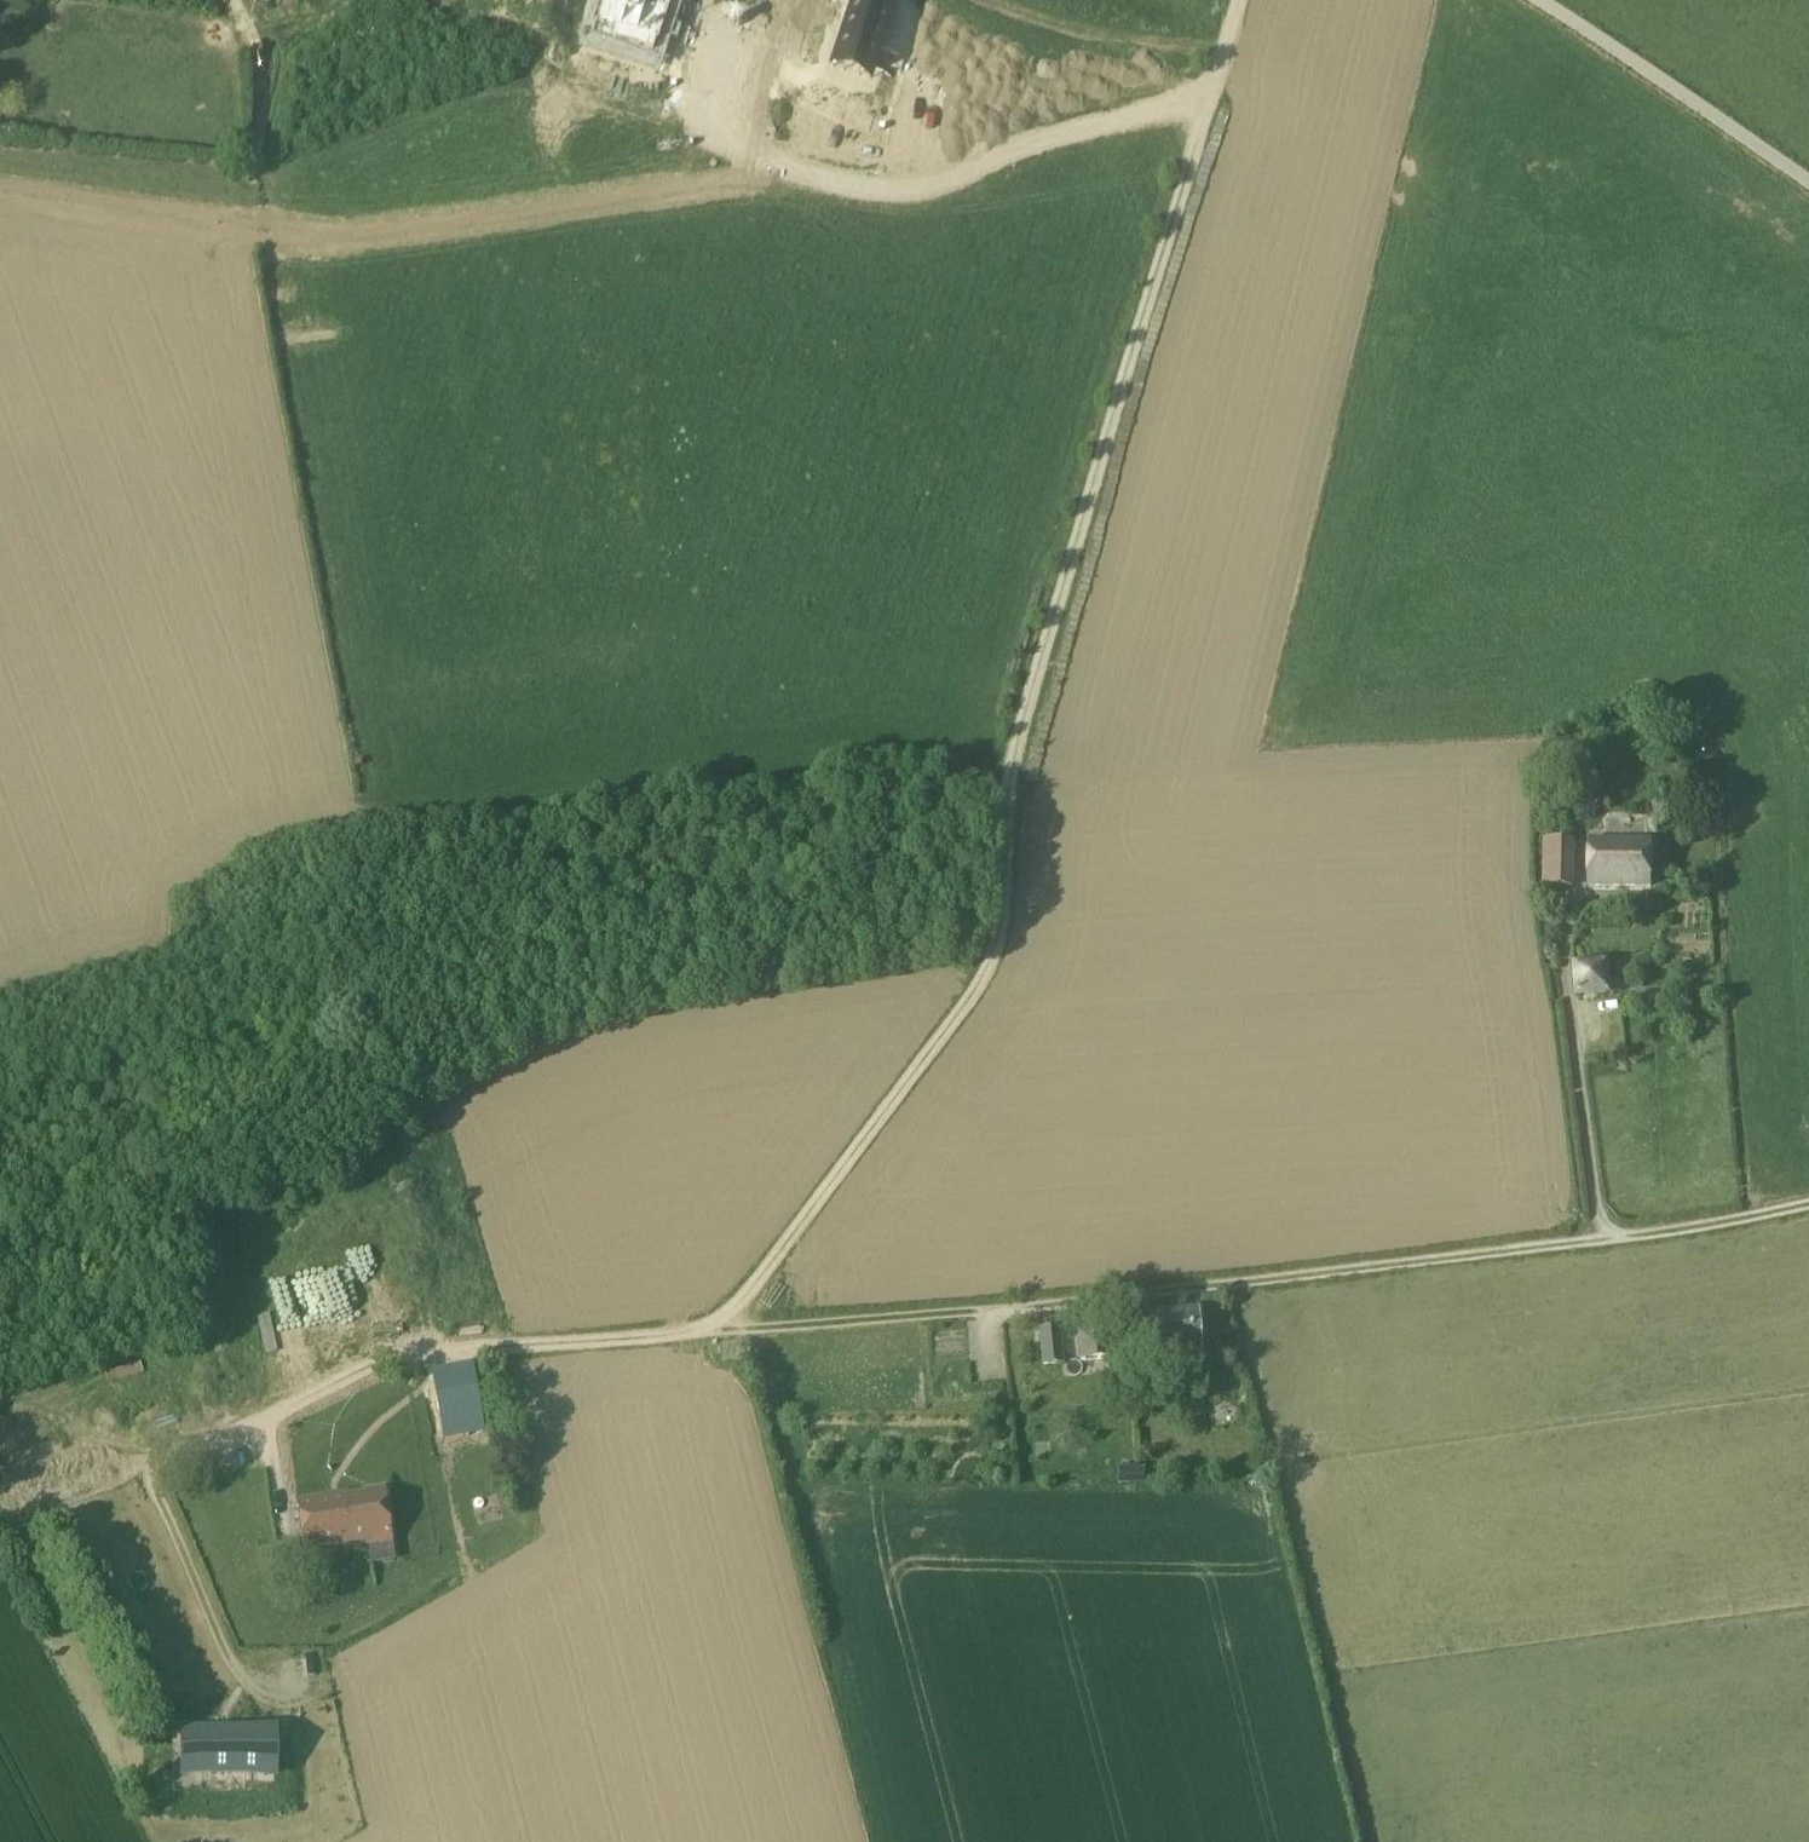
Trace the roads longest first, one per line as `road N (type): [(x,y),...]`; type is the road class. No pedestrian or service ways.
road 1 (track): [(1238,0),(1020,722),(991,964),(754,1286),(697,1332)]
road 2 (track): [(1600,1240),(1209,1287),(424,1353),(364,1369),(263,1423)]
road 3 (track): [(1808,181),(1541,0)]
road 4 (track): [(1808,1203),(1600,1240)]

